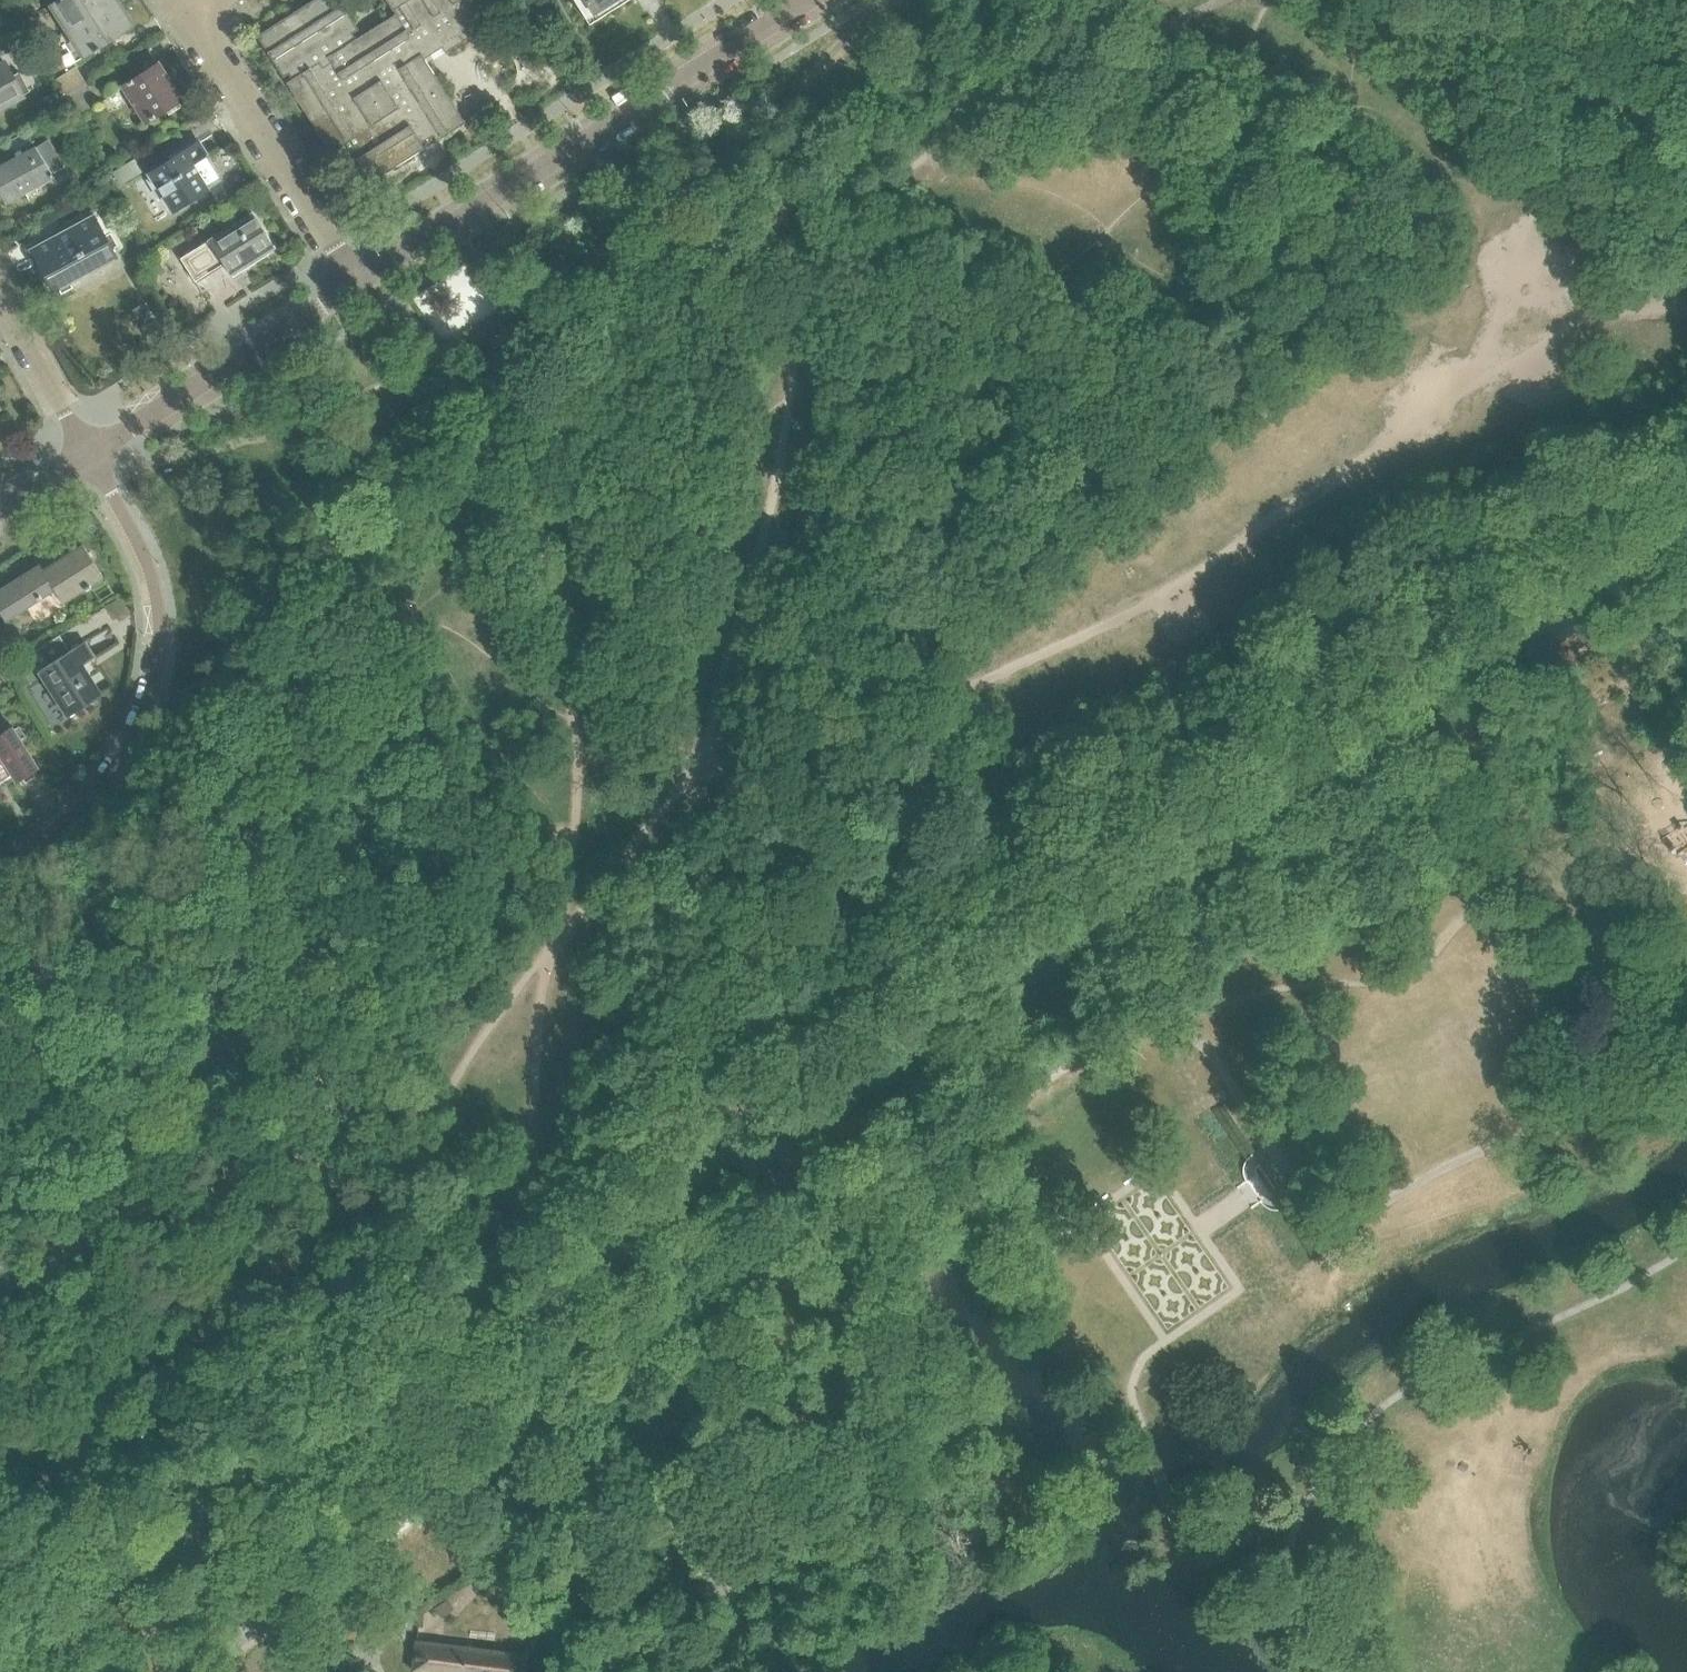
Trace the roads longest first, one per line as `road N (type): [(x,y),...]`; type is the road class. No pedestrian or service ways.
road 1 (residential): [(361,287),(809,0)]
road 2 (residential): [(0,866),(55,833),(102,786),(153,691),(160,647),(151,584),(88,454)]
road 3 (residential): [(88,454),(361,287)]
road 4 (residential): [(361,287),(191,17)]
road 5 (residential): [(88,454),(0,291)]

